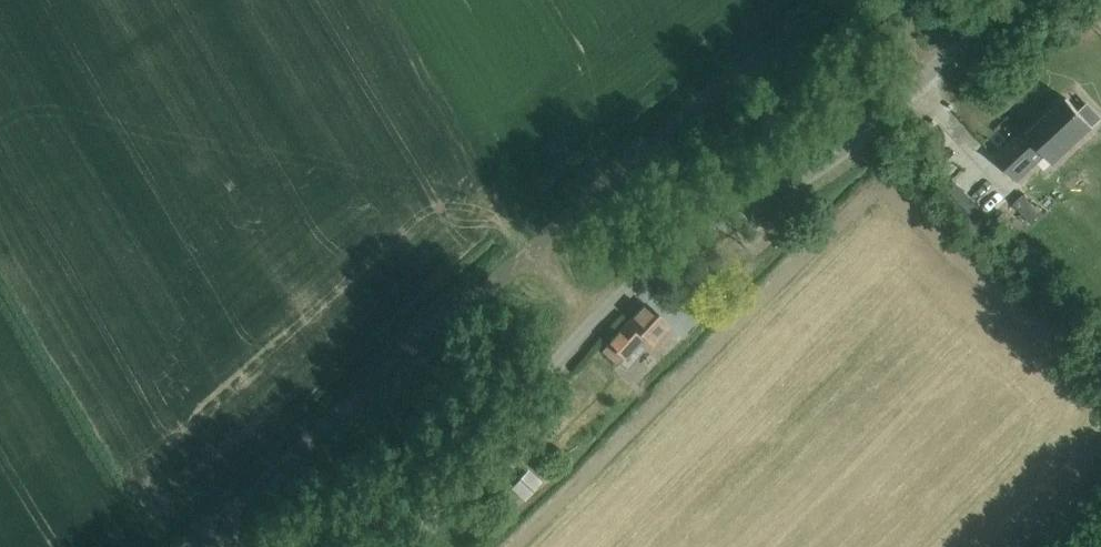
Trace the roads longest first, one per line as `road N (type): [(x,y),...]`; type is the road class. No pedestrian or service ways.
road 1 (track): [(200,533),(576,195),(826,0)]
road 2 (unclassified): [(418,546),(592,321),(943,69),(1020,0)]

